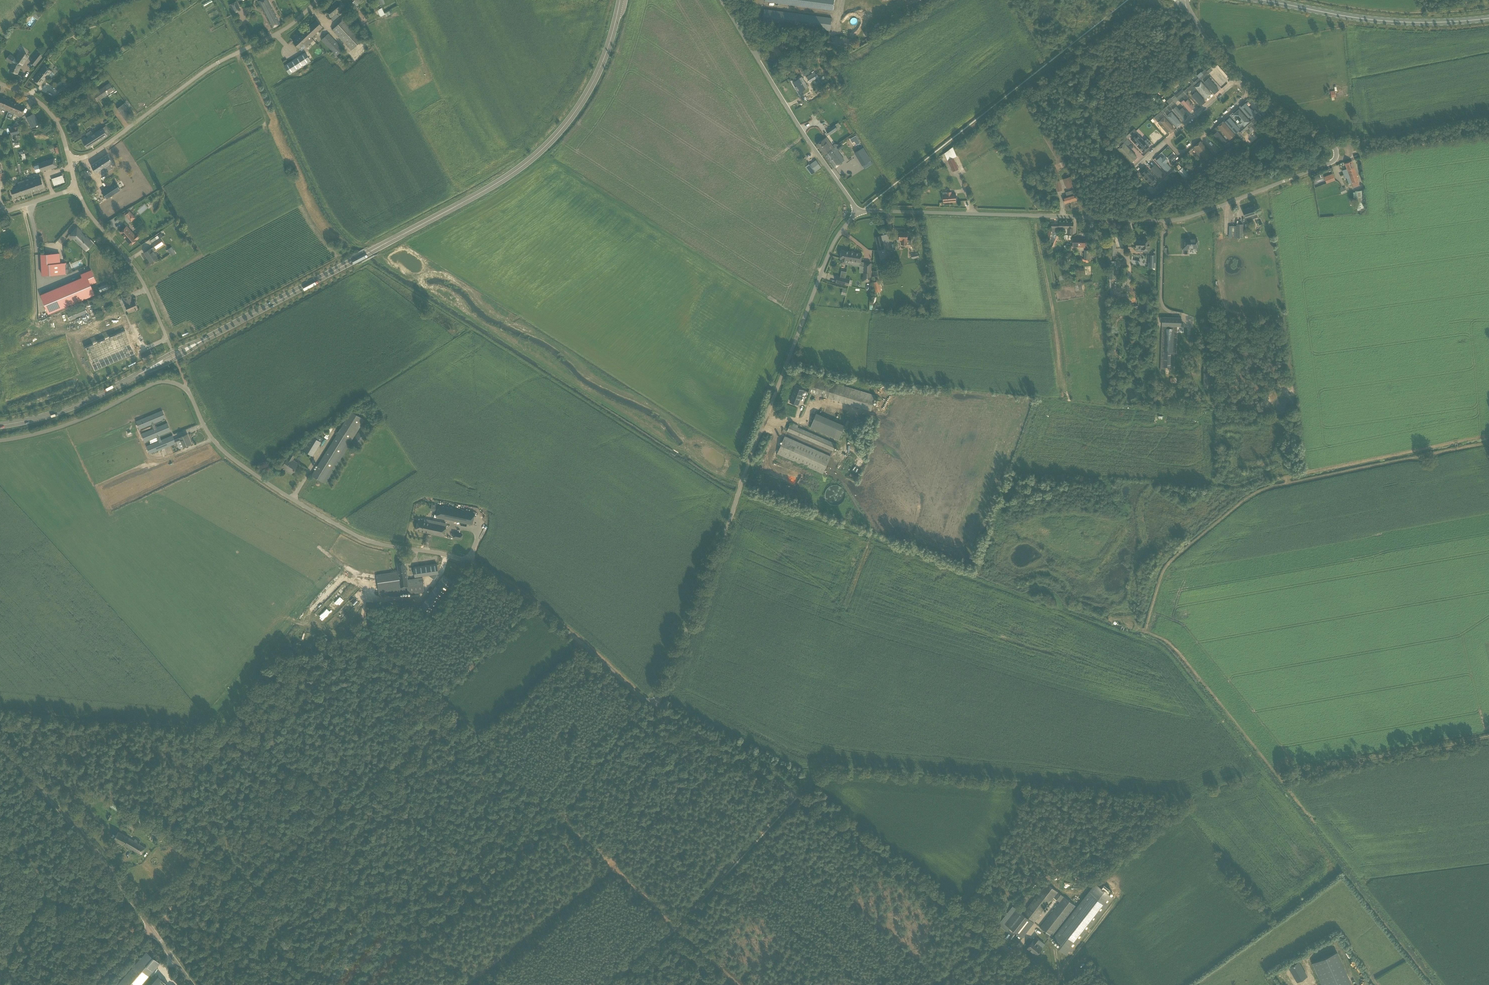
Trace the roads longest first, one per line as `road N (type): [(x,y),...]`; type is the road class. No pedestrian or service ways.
road 1 (unclassified): [(859,212),(1180,219),(1335,158),(1331,144),(1250,92)]
road 2 (unclassified): [(654,706),(488,575),(444,555),(369,541),(260,479),(214,441),(189,391)]
road 3 (secondary): [(201,341),(477,196),(540,151),(592,84),(620,0)]
road 4 (unclassified): [(654,706),(827,257),(859,212)]
road 5 (unclassified): [(1049,984),(828,815),(654,706)]
road 6 (unclassified): [(69,160),(98,151),(218,63),(282,32),(318,0)]
road 7 (track): [(795,794),(683,915),(599,984)]
road 8 (unclassified): [(859,212),(722,0)]
road 9 (tertiary): [(152,927),(0,744)]
road 10 (secondary): [(1258,0),(1361,19),(1488,18)]
road 11 (unclassified): [(0,442),(75,423),(157,382),(189,391)]
road 12 (unclassified): [(171,348),(134,266),(89,215),(76,188)]
road 13 (residential): [(1237,79),(1178,130),(1181,145),(1250,92)]
road 14 (track): [(613,865),(479,977)]
road 15 (secondary): [(0,426),(64,411),(148,369)]
road 16 (track): [(678,927),(565,821)]
road 17 (track): [(565,821),(644,699)]

